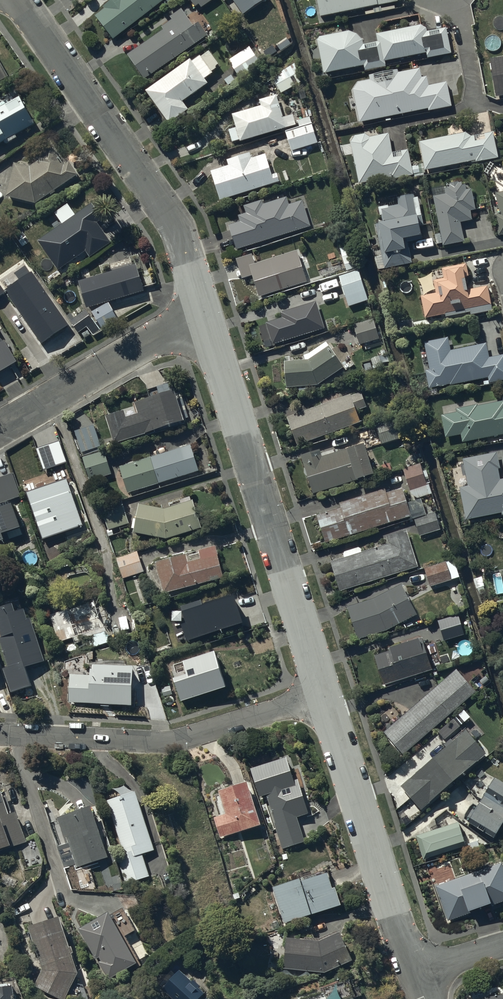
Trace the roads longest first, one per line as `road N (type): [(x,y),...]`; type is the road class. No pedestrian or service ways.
road 1 (residential): [(202,311),(318,695)]
road 2 (residential): [(12,0),(166,215),(202,311)]
road 3 (residential): [(318,695),(171,742),(0,736)]
road 4 (residential): [(318,695),(413,976)]
road 5 (residential): [(0,429),(202,311)]

